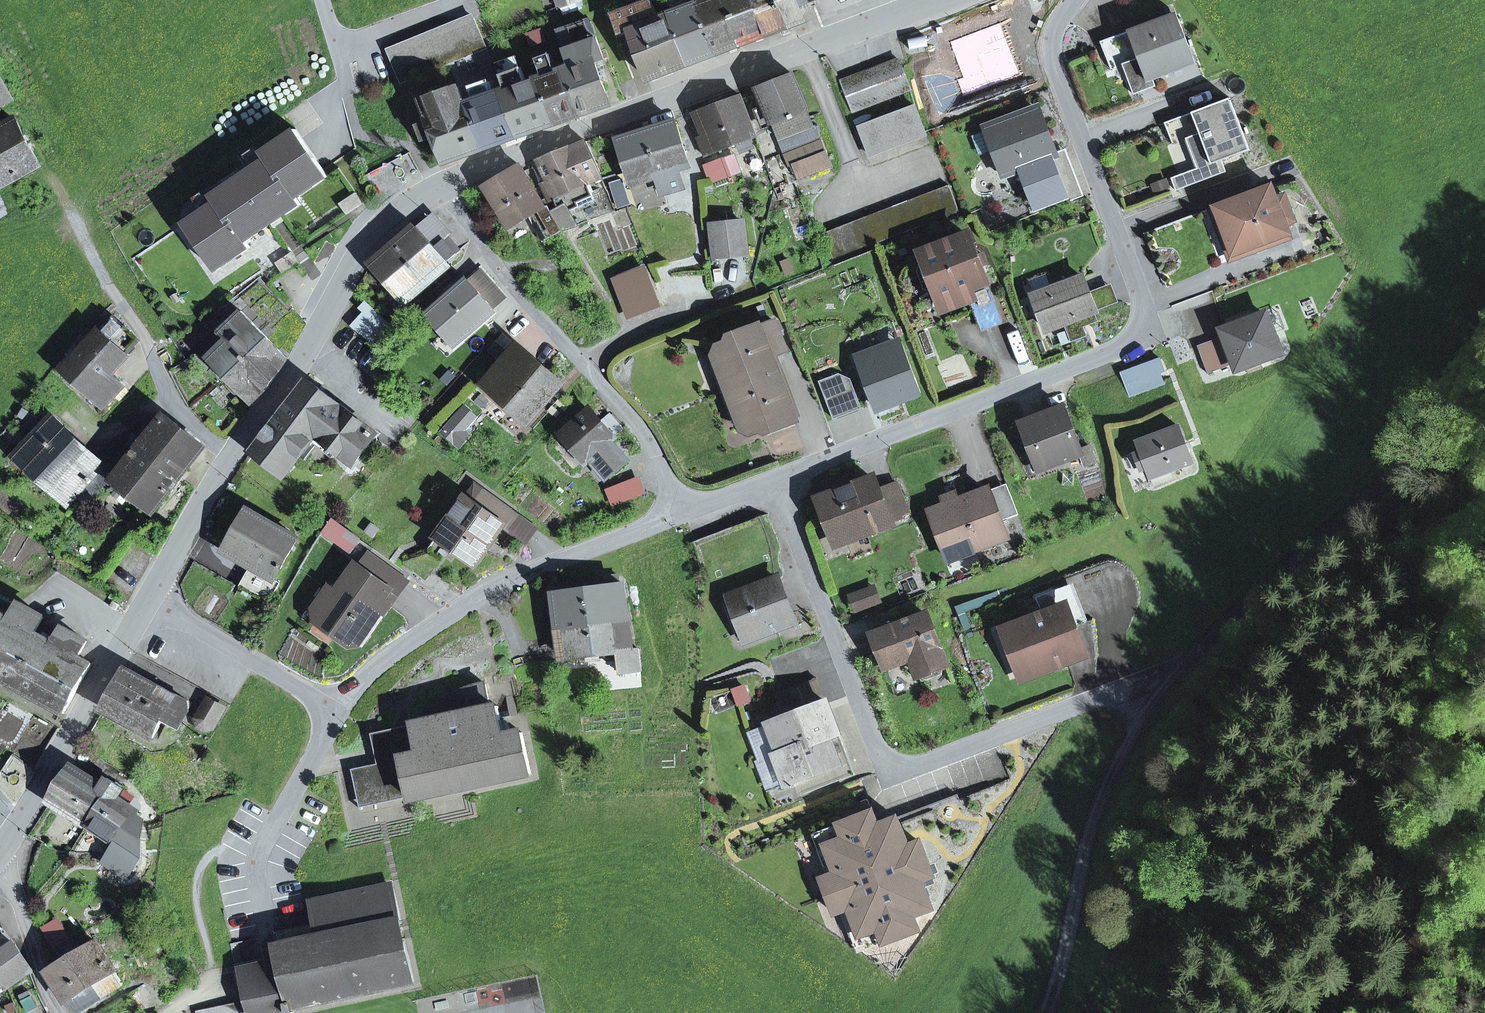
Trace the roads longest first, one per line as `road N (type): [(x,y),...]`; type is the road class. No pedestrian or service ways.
road 1 (residential): [(1072,0),(1056,22),(1050,54),(1136,283),(1128,333),(1112,351),(775,480)]
road 2 (residential): [(688,511),(511,576),(458,605),(374,667),(335,709),(148,601)]
road 3 (residential): [(775,480),(868,734),(881,756),(900,766),(1187,661)]
road 4 (tertiary): [(930,0),(438,188)]
road 5 (tertiary): [(438,188),(385,227),(355,263),(148,601)]
road 6 (unclassified): [(1484,362),(1439,432),(1187,661)]
road 7 (residential): [(438,188),(525,306),(645,432),(688,511)]
road 8 (unclassified): [(1187,661),(1110,774),(1062,965),(1042,1012)]
road 9 (tertiary): [(148,601),(0,850)]
road 10 (residential): [(0,872),(15,887),(60,1012)]

